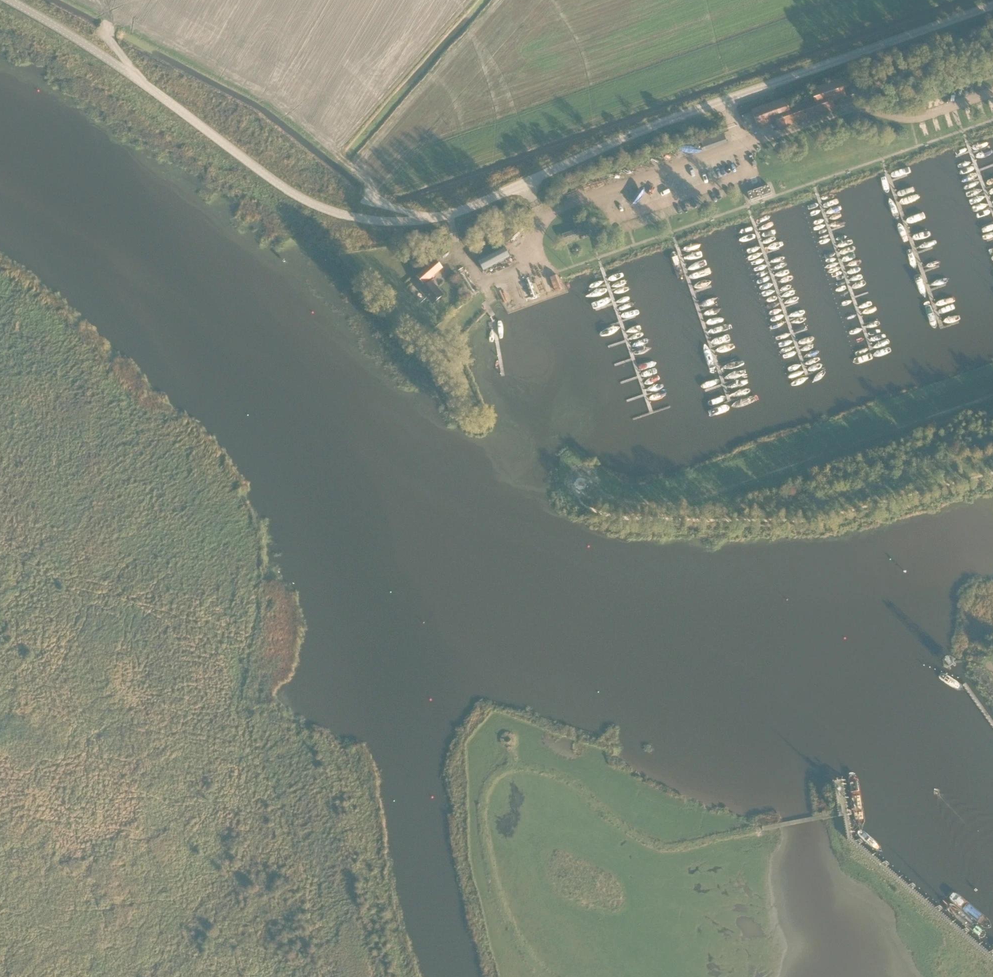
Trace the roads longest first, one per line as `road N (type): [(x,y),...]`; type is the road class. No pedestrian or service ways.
road 1 (unclassified): [(992,6),(620,140),(473,206),(386,222),(332,212),(293,193),(113,62),(7,0)]

